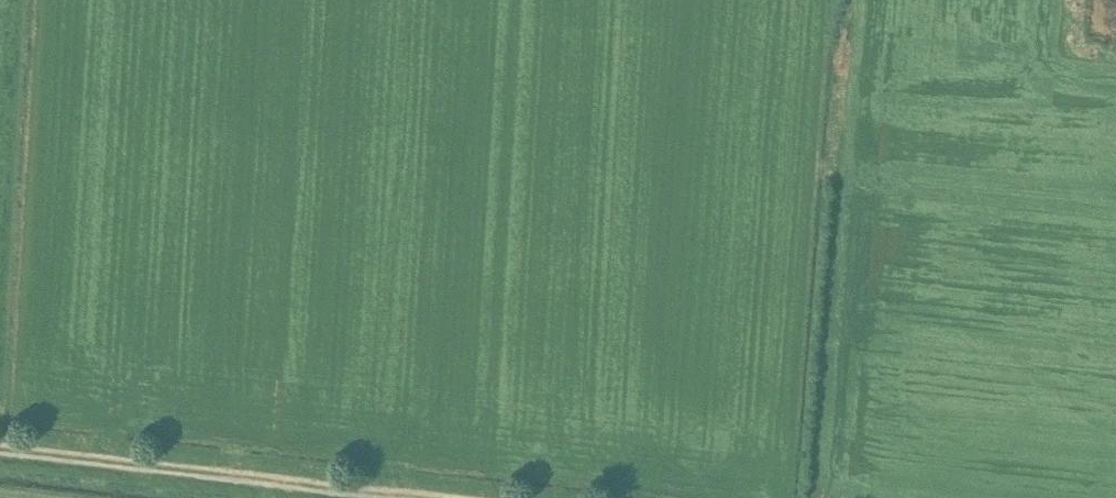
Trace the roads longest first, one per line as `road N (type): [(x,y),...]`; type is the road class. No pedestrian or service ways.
road 1 (track): [(0,445),(481,497)]

